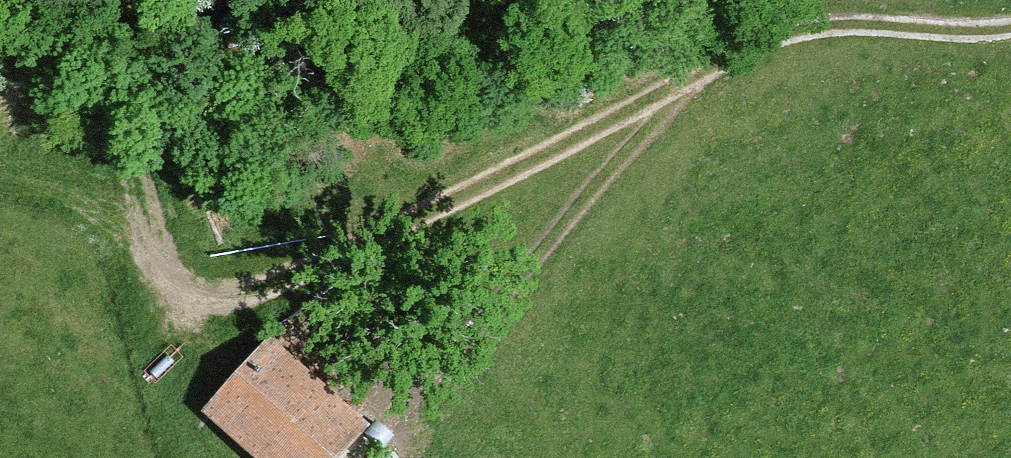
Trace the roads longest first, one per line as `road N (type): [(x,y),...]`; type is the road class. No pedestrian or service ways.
road 1 (track): [(137,183),(162,270),(193,296),(233,297),(294,275),(758,43),(864,24),(1010,28)]
road 2 (track): [(674,88),(394,424)]

